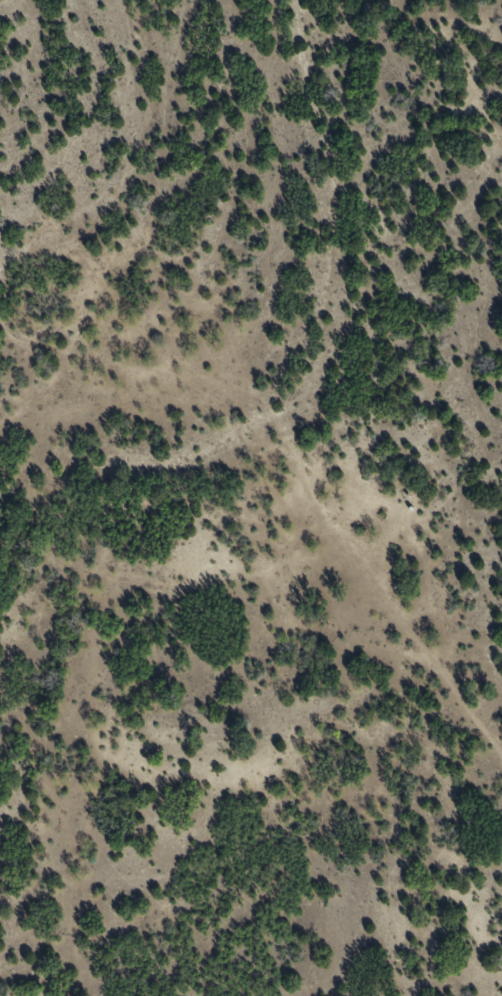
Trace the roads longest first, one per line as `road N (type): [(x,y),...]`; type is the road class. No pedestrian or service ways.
road 1 (residential): [(501,749),(474,718),(296,420),(256,380),(0,350)]

